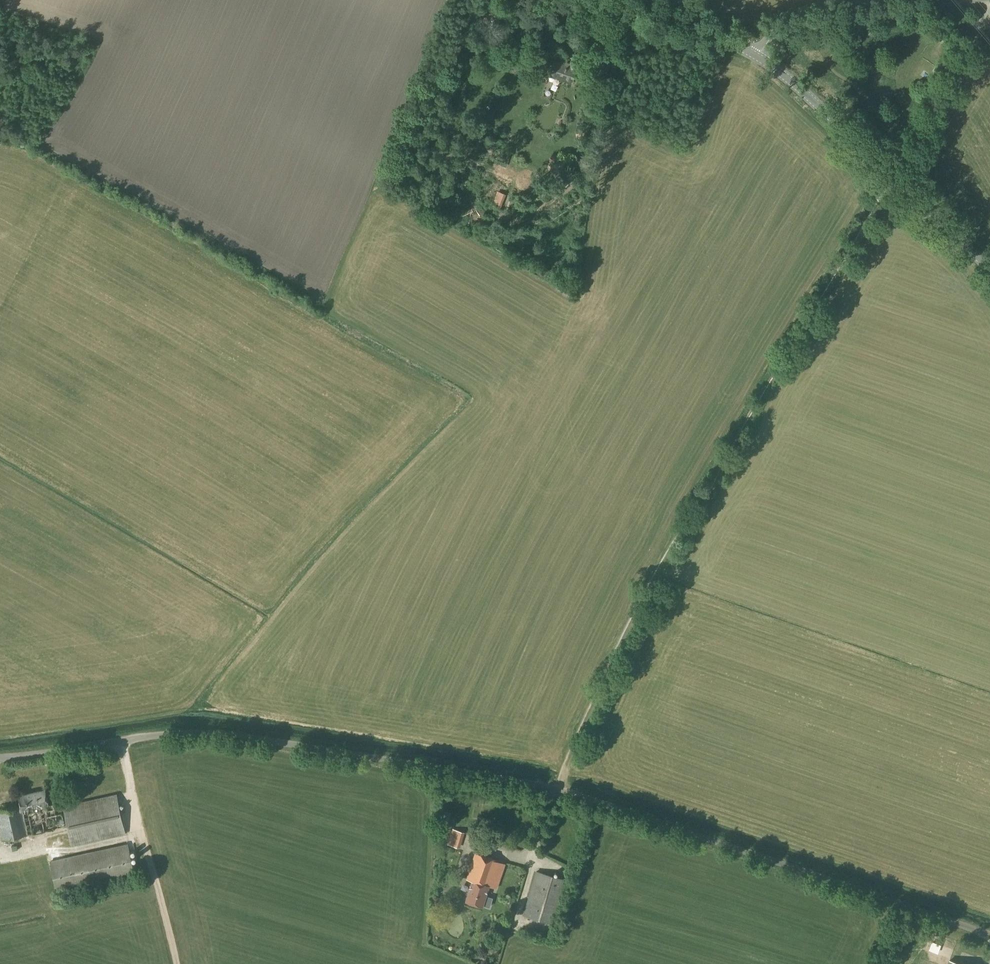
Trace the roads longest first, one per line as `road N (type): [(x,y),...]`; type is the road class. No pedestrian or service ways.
road 1 (unclassified): [(989,936),(553,790),(213,735),(0,759)]
road 2 (secondary): [(989,271),(894,175),(753,55)]
road 3 (unclassified): [(753,55),(785,31),(971,0)]
road 4 (secondary): [(753,55),(626,0)]

